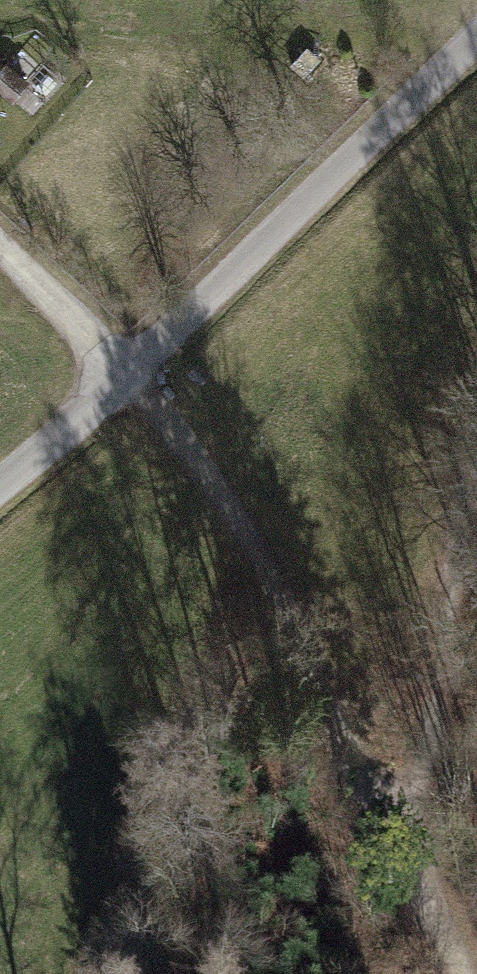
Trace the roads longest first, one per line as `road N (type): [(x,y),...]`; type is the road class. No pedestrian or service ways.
road 1 (track): [(401,836),(234,519),(127,374)]
road 2 (residential): [(476,39),(127,374)]
road 3 (track): [(476,484),(401,836)]
road 4 (track): [(0,249),(127,374)]
road 5 (track): [(127,374),(0,486)]
road 6 (track): [(468,973),(401,836)]

